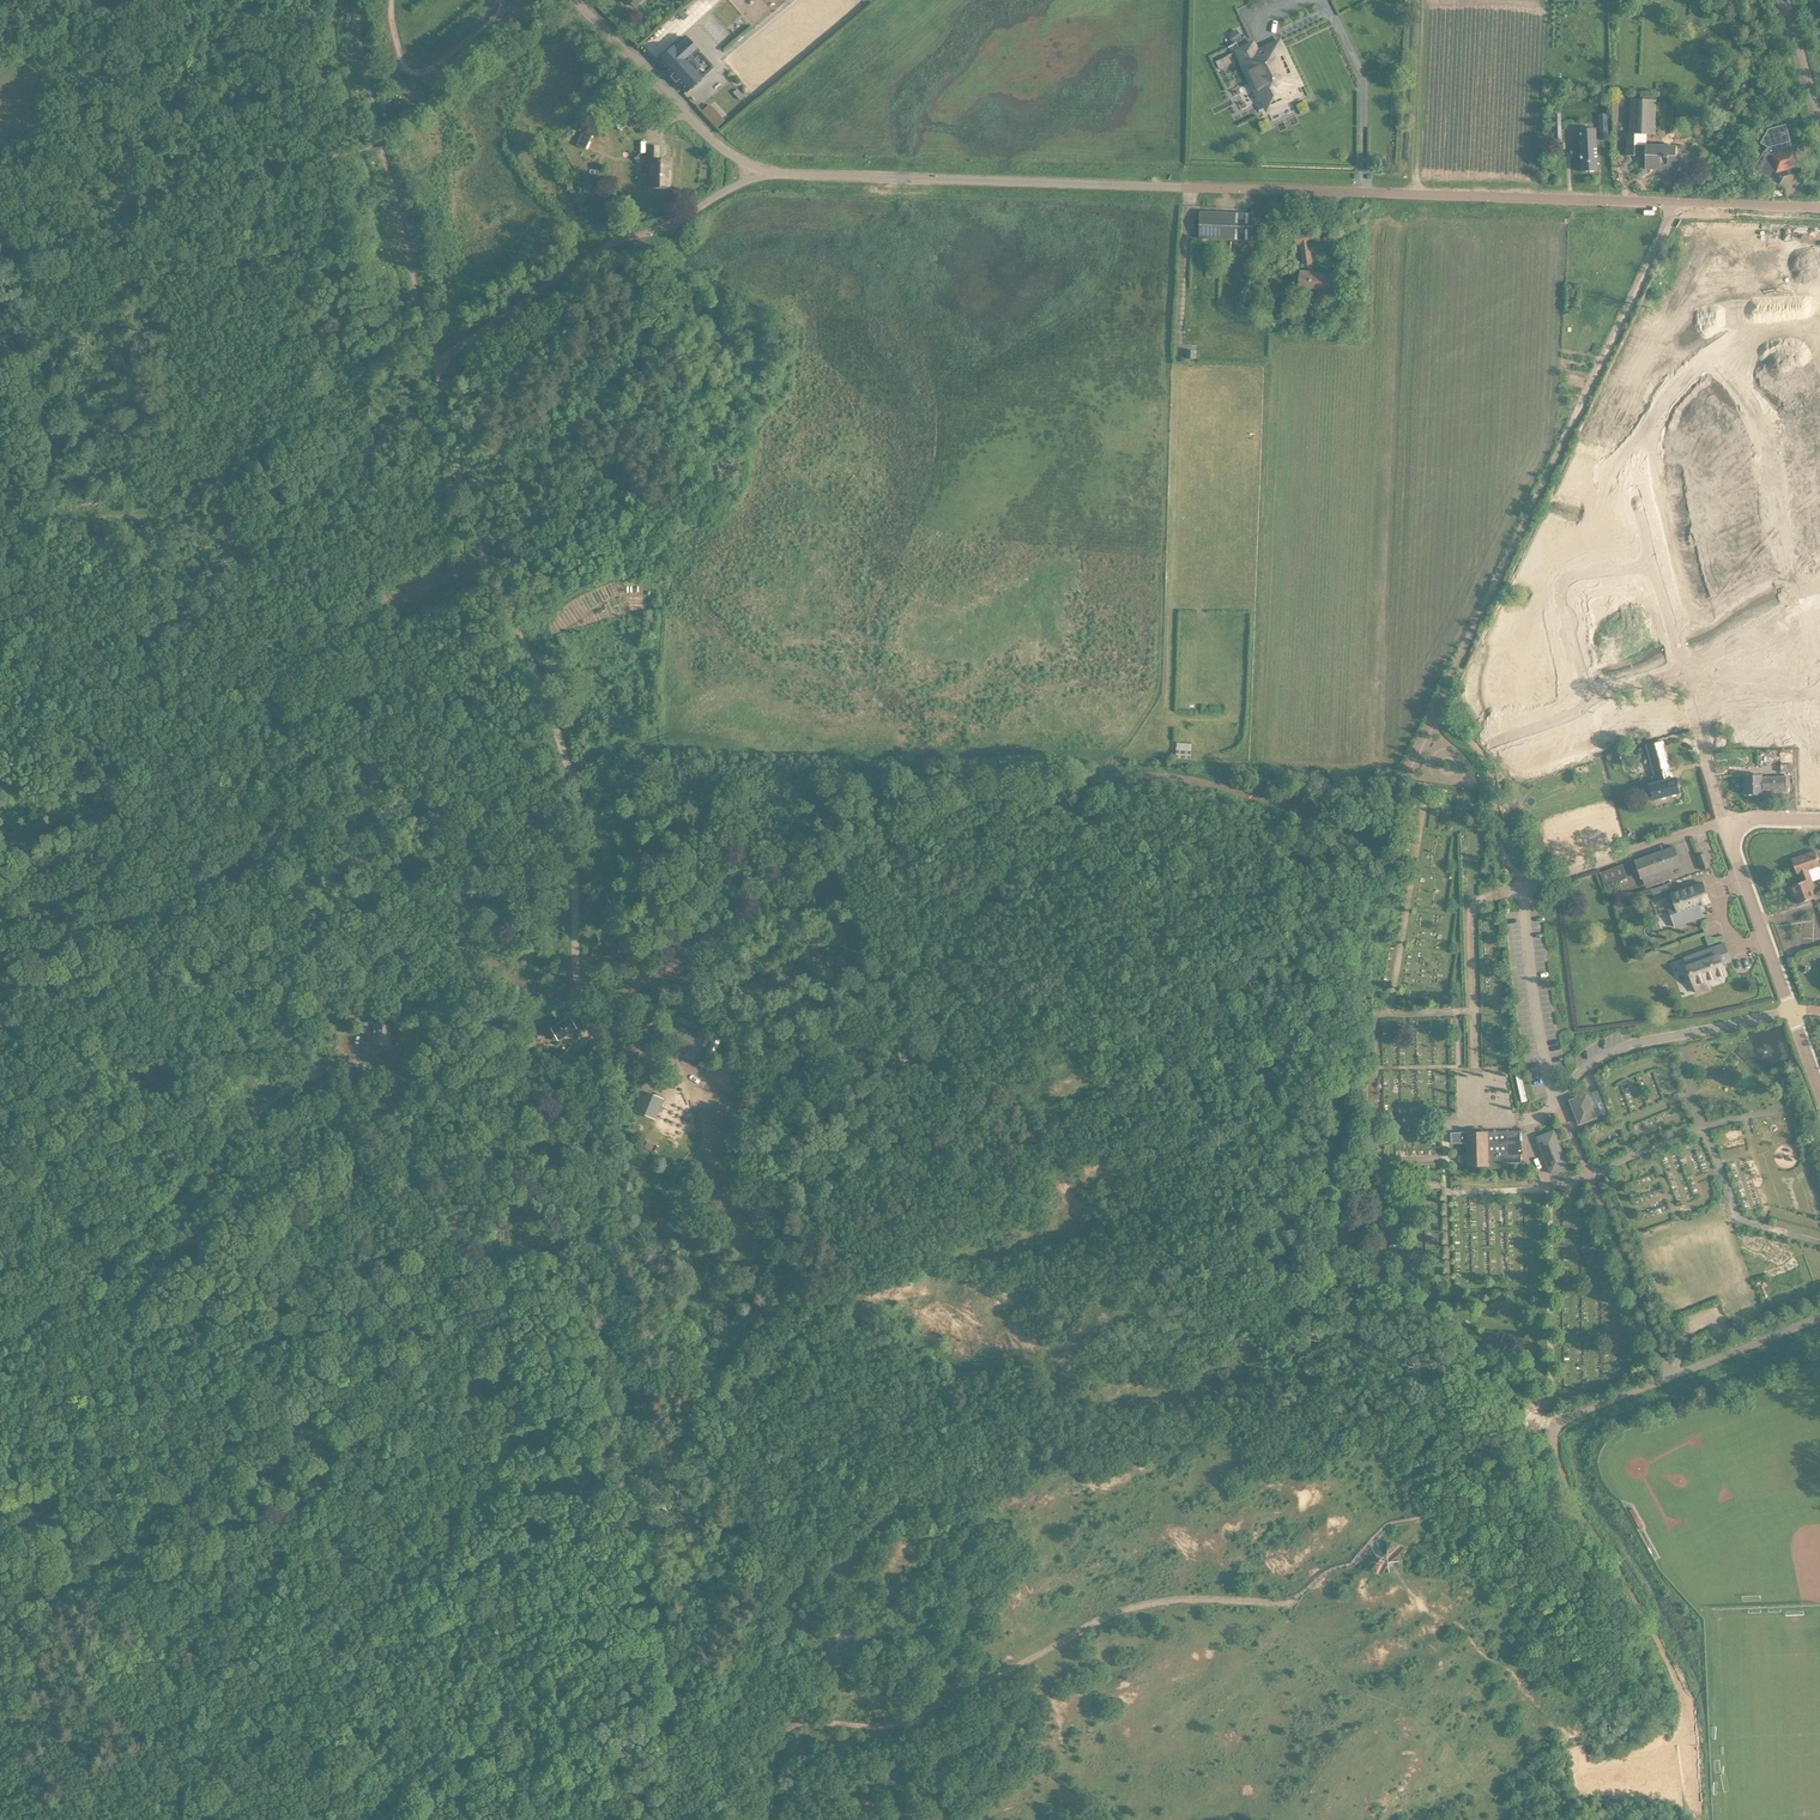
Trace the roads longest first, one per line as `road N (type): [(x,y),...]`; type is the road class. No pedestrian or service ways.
road 1 (unclassified): [(588,1019),(895,828),(968,794),(1150,776),(1194,779),(1328,820),(1356,818),(1381,803),(1416,751),(1678,206)]
road 2 (unclassified): [(588,1019),(577,998),(567,775),(478,543),(432,364),(761,171)]
road 3 (unclassified): [(1678,206),(761,171)]
road 4 (track): [(578,1047),(695,1819)]
road 5 (unclassified): [(0,1352),(53,1325),(131,1259),(312,1077),(359,1075),(507,1114),(578,1047),(588,1019)]
road 6 (track): [(1166,0),(1162,172),(1142,326),(1156,518)]
road 7 (track): [(1708,315),(1748,356),(1768,406),(1773,504),(1812,640),(1805,665),(1773,677),(1681,676)]
road 8 (unclassified): [(1554,1100),(1532,986),(1526,887),(1723,824)]
road 9 (track): [(1752,207),(1638,485),(1656,586)]
road 10 (unclassified): [(1554,1100),(1622,1047),(1791,1010)]
road 11 (unclassified): [(761,171),(707,137),(574,0)]
road 12 (track): [(1468,740),(1675,679)]
road 13 (track): [(1584,705),(1561,593),(1575,577),(1649,557)]
road 14 (unclassified): [(1791,1010),(1723,824)]
road 15 (track): [(1421,0),(1413,195)]
road 16 (unclassified): [(1678,206),(1819,208)]
road 17 (unclassified): [(1819,122),(1784,0)]

